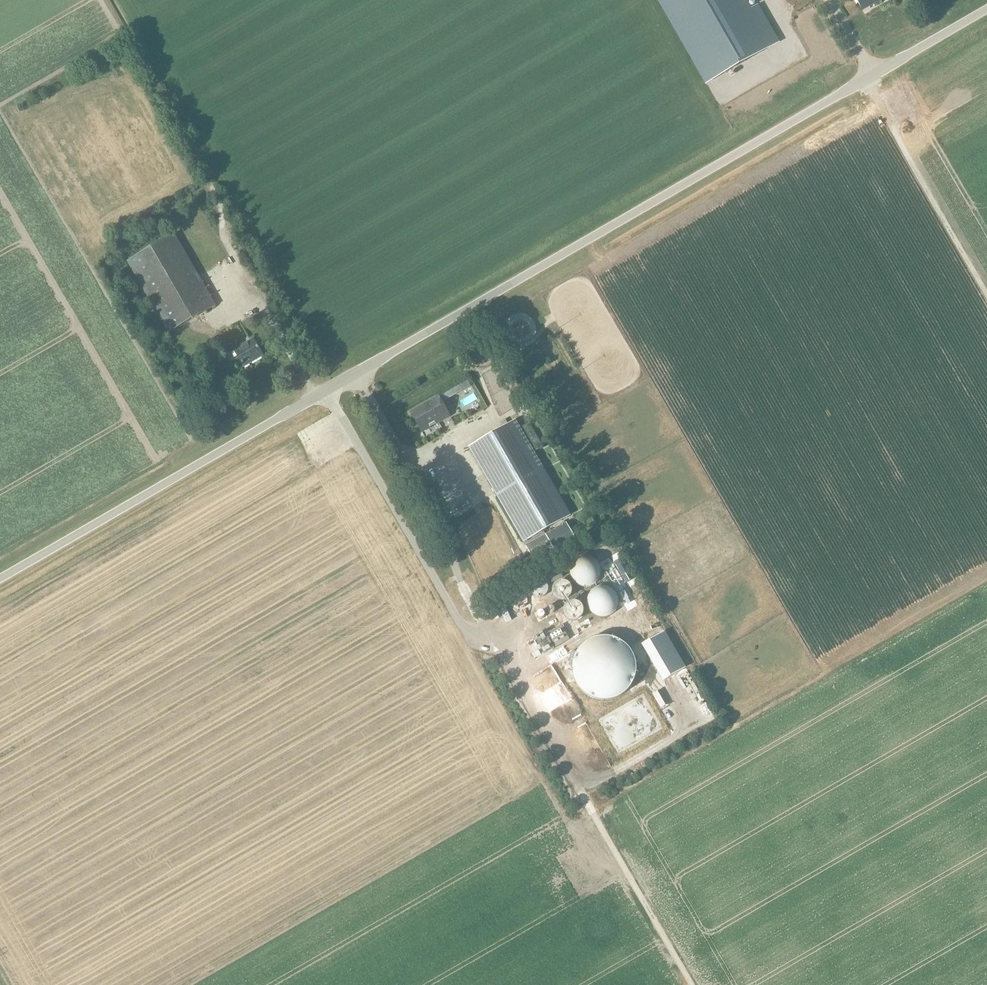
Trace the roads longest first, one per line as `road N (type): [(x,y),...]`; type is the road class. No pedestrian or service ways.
road 1 (unclassified): [(0,581),(986,11)]
road 2 (track): [(986,309),(864,82)]

